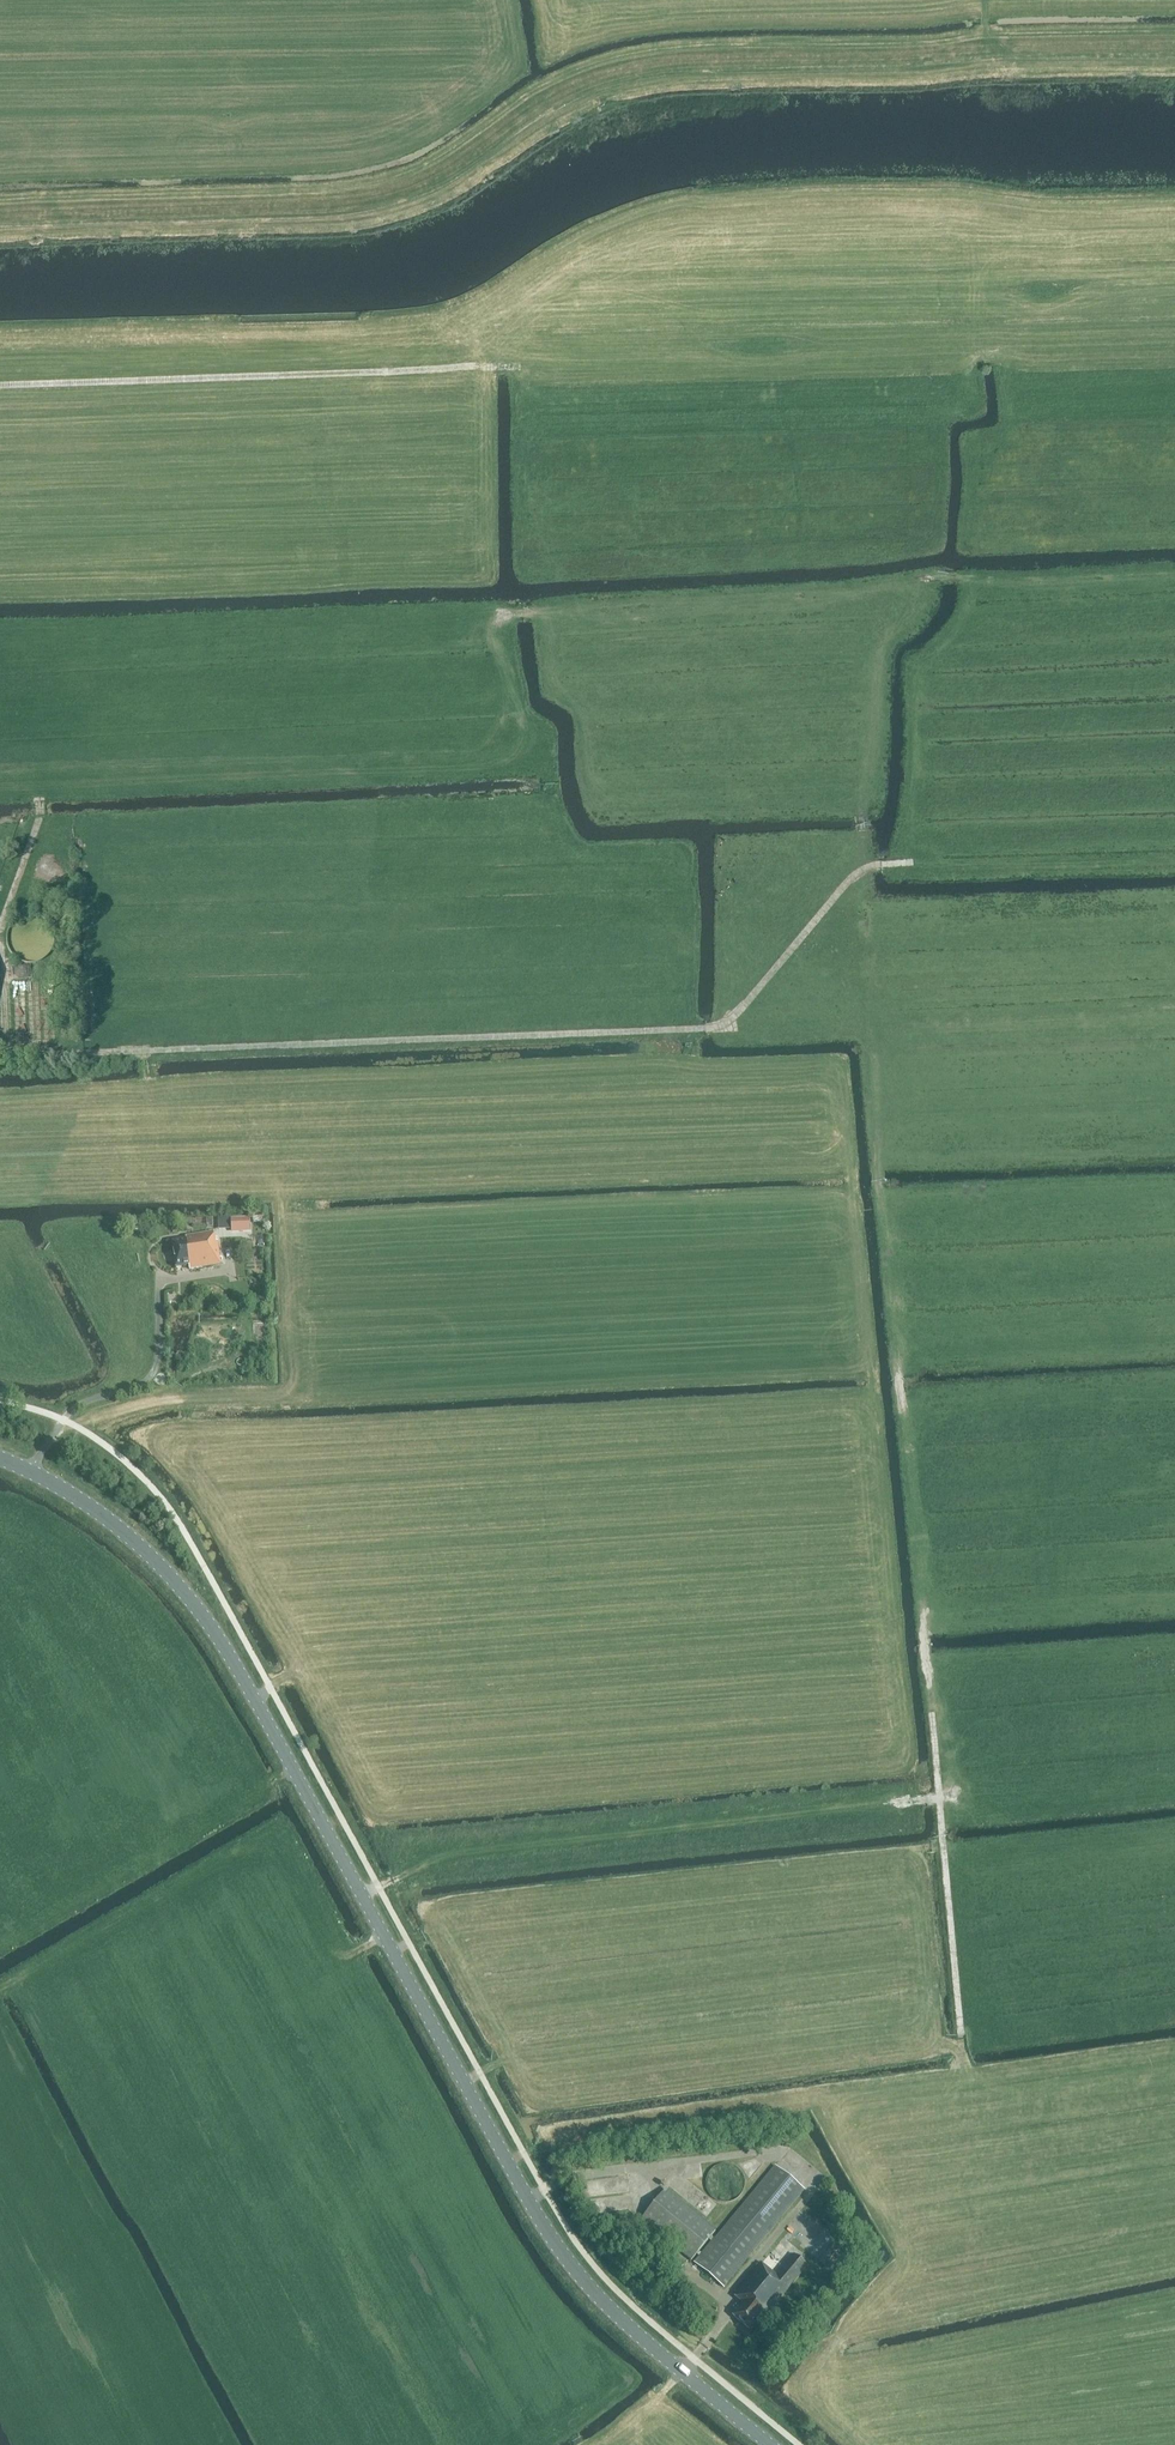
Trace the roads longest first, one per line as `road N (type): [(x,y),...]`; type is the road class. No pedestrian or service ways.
road 1 (secondary): [(769,2444),(607,2307),(542,2223),(230,1654),(155,1560),(71,1494),(0,1463)]

